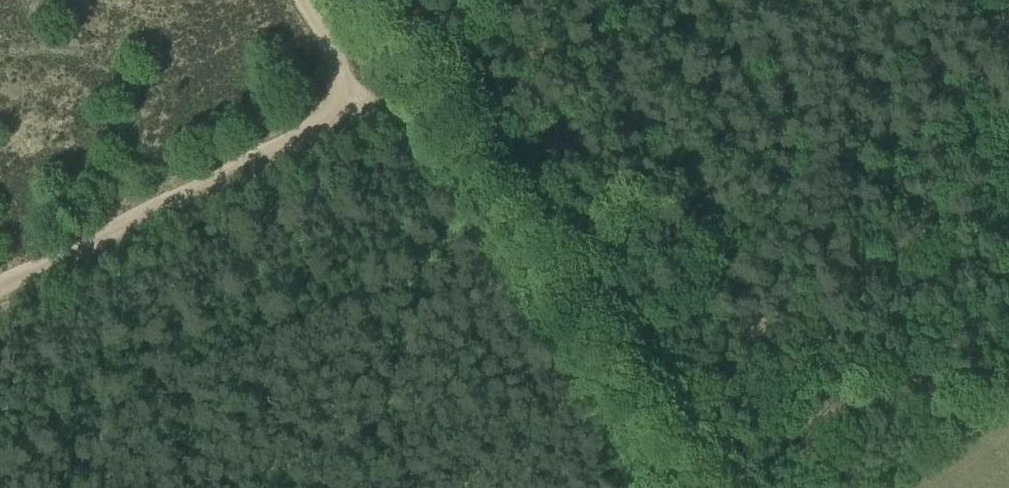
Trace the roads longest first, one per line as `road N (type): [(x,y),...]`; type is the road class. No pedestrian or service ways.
road 1 (track): [(1008,270),(721,347),(686,351),(629,338),(478,96),(451,82),(427,82),(386,100),(349,101)]
road 2 (track): [(0,284),(327,121),(349,101),(353,85),(303,0)]
road 3 (track): [(629,338),(714,487)]

